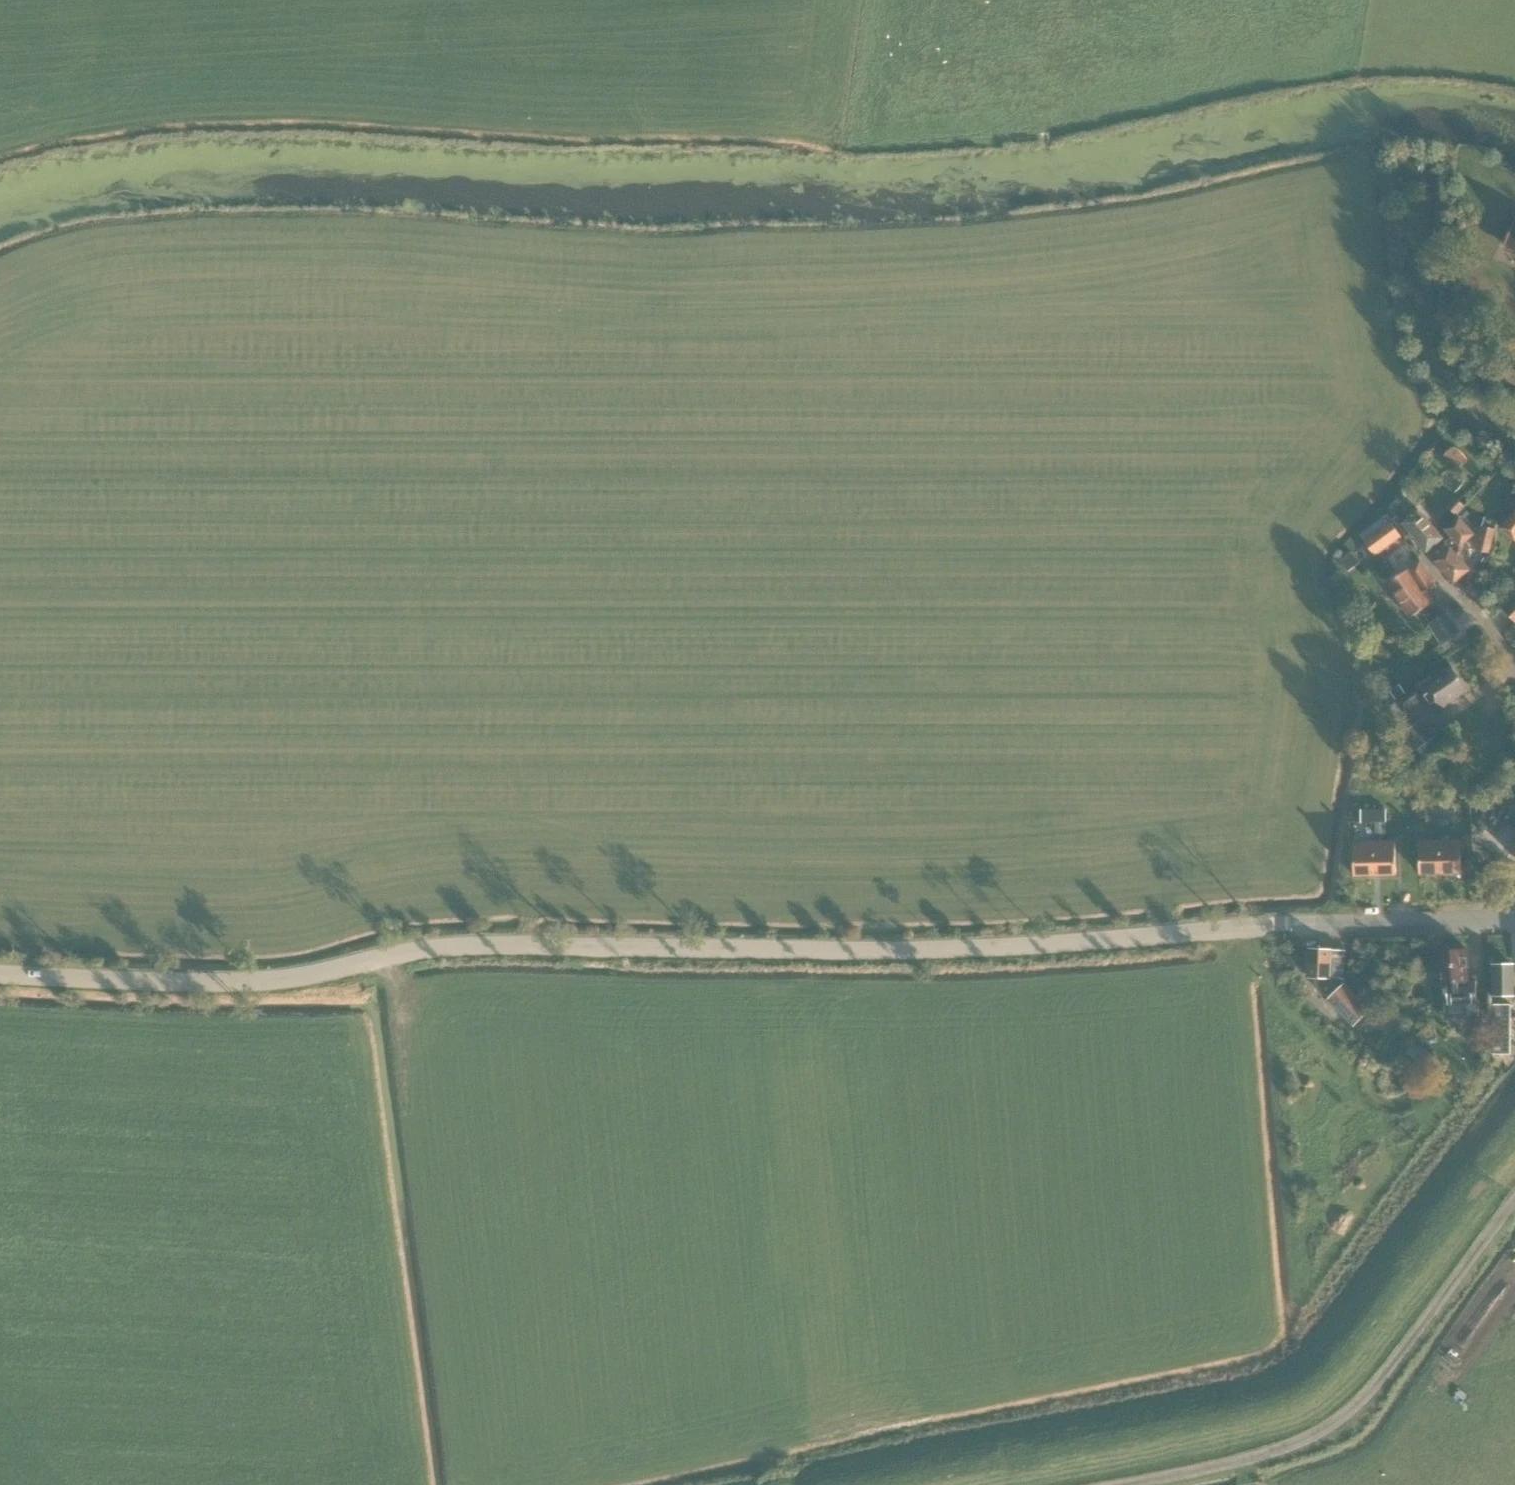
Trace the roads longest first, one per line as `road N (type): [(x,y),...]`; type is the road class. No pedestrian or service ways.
road 1 (tertiary): [(0,971),(227,982),(453,944),(920,950),(1279,923),(1514,917)]

